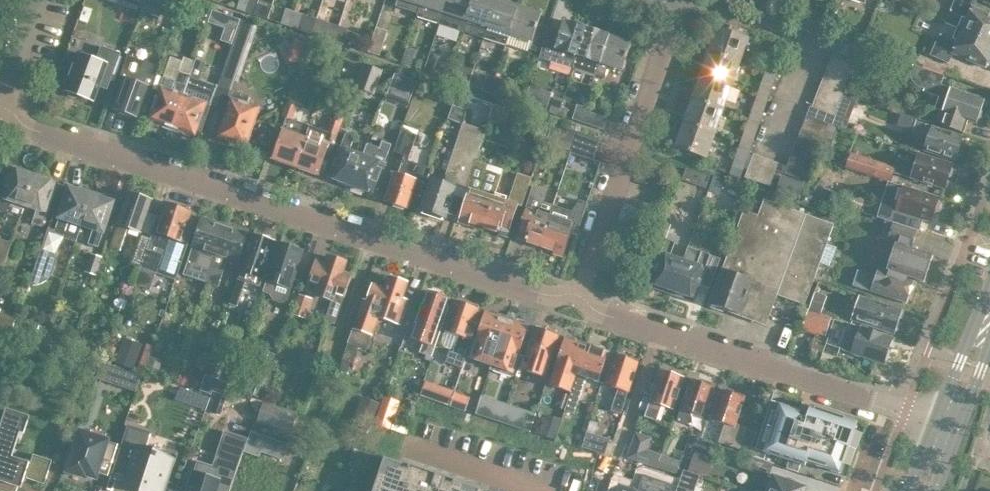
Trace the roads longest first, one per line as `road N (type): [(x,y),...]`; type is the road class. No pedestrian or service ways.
road 1 (residential): [(576,300),(0,115)]
road 2 (residential): [(904,410),(576,300)]
road 3 (residential): [(576,300),(666,35),(633,0)]
road 4 (primary): [(989,279),(934,420)]
road 5 (residential): [(548,490),(415,447)]

